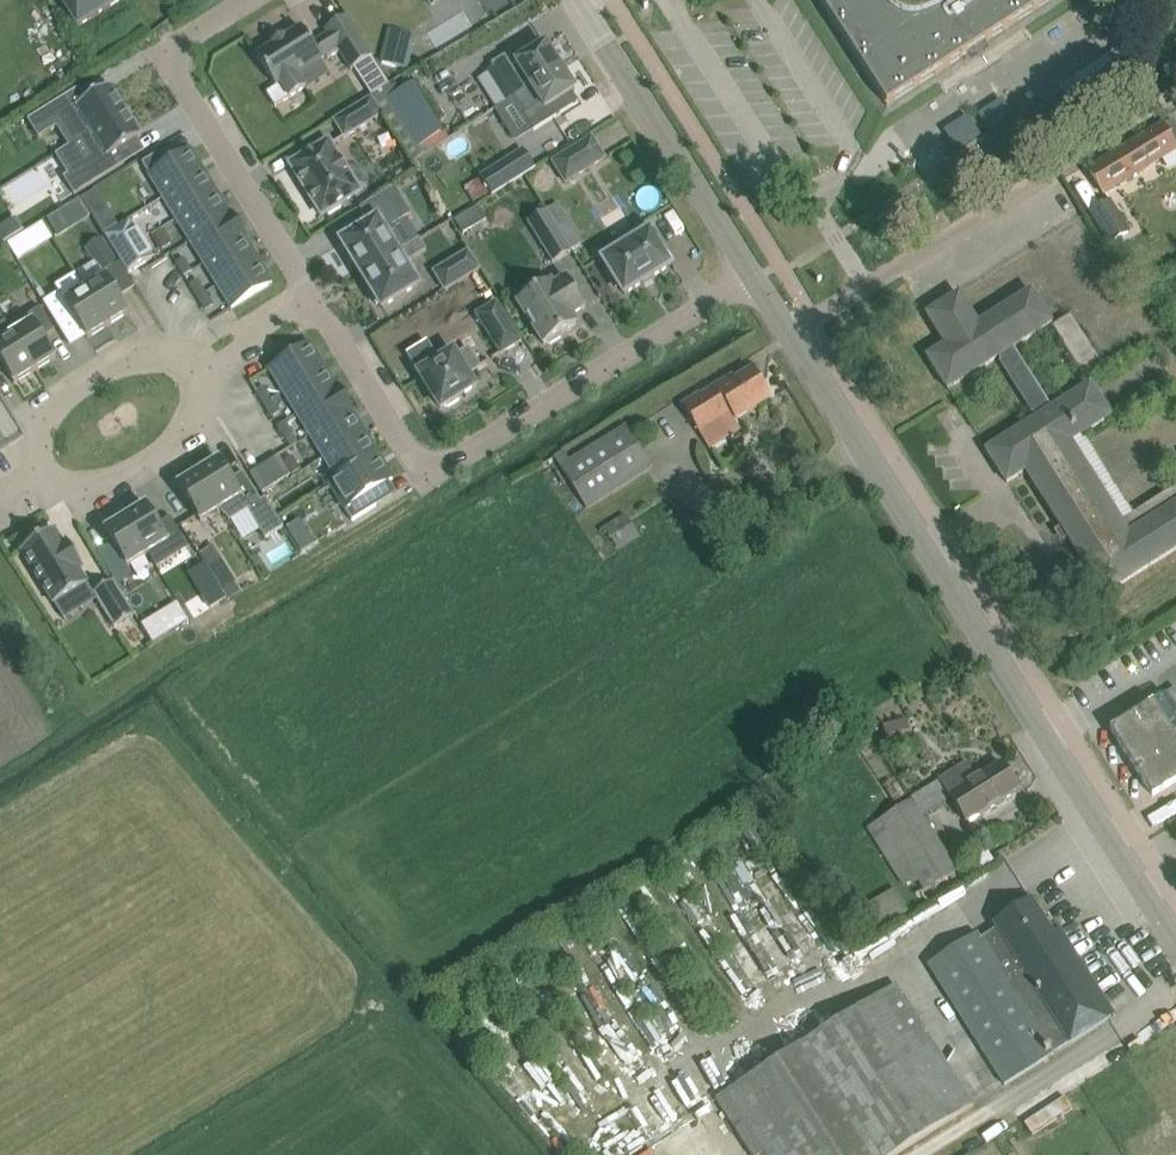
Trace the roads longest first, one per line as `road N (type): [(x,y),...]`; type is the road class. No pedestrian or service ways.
road 1 (tertiary): [(1175,946),(753,278)]
road 2 (residential): [(753,278),(424,474),(315,307)]
road 3 (residential): [(315,307),(296,262),(176,79),(175,55),(197,31),(249,0)]
road 4 (tertiary): [(753,278),(575,0)]
road 5 (residential): [(200,370),(158,343),(34,417),(39,473)]
road 6 (residential): [(39,473),(100,492),(191,435),(200,370)]
road 7 (track): [(1022,194),(1175,93)]
road 8 (residential): [(315,307),(200,370)]

